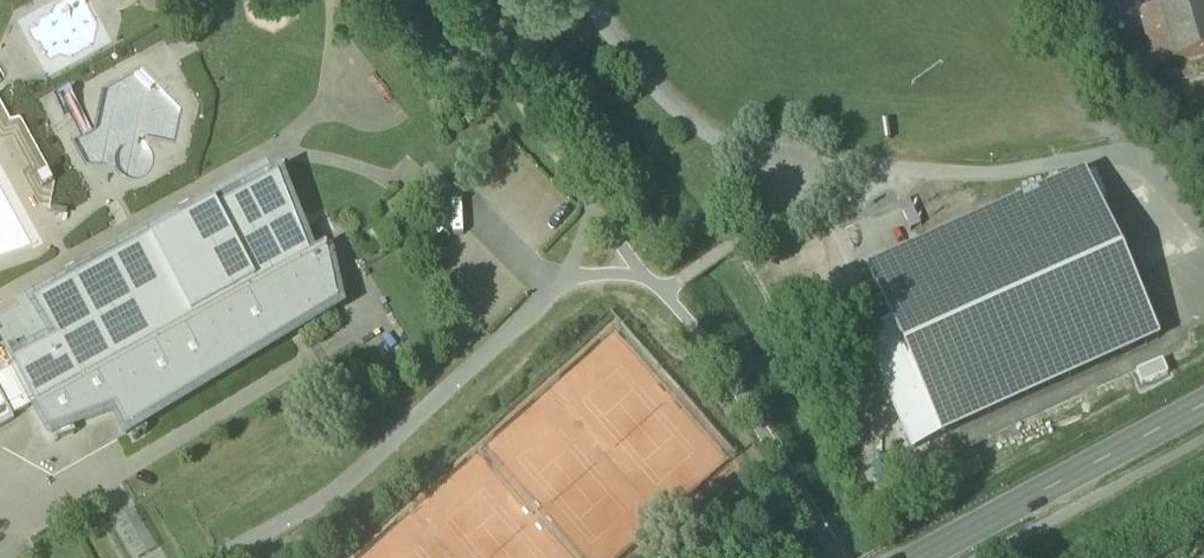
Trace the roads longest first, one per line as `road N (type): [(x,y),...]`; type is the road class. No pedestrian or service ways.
road 1 (secondary): [(918,557),(1203,403)]

